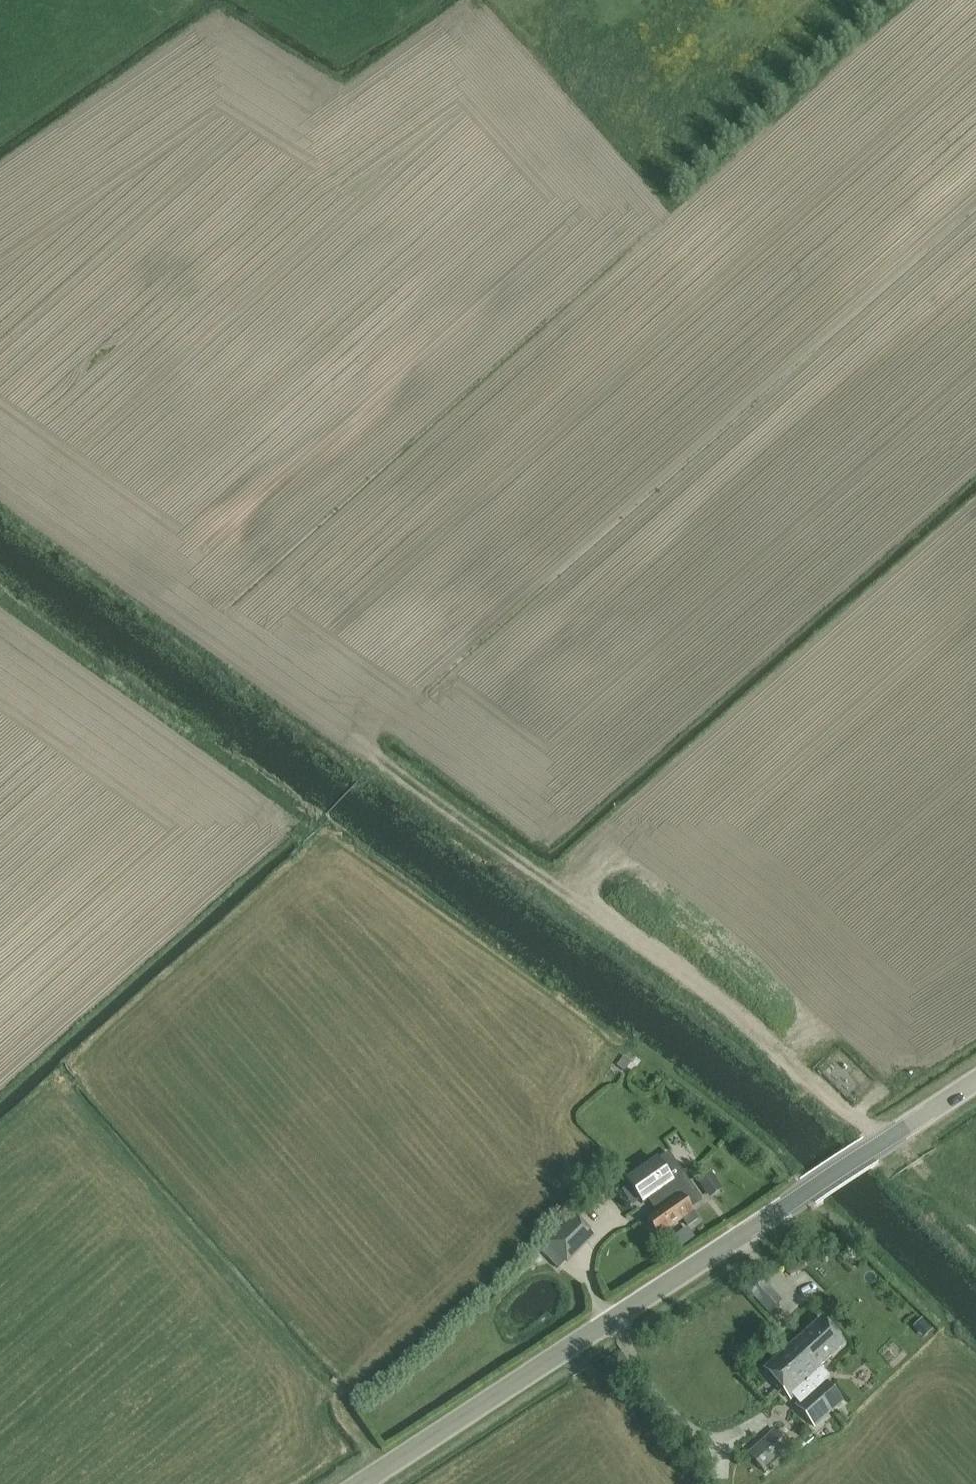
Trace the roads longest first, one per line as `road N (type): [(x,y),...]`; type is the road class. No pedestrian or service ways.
road 1 (tertiary): [(363,1483),(975,1080)]

